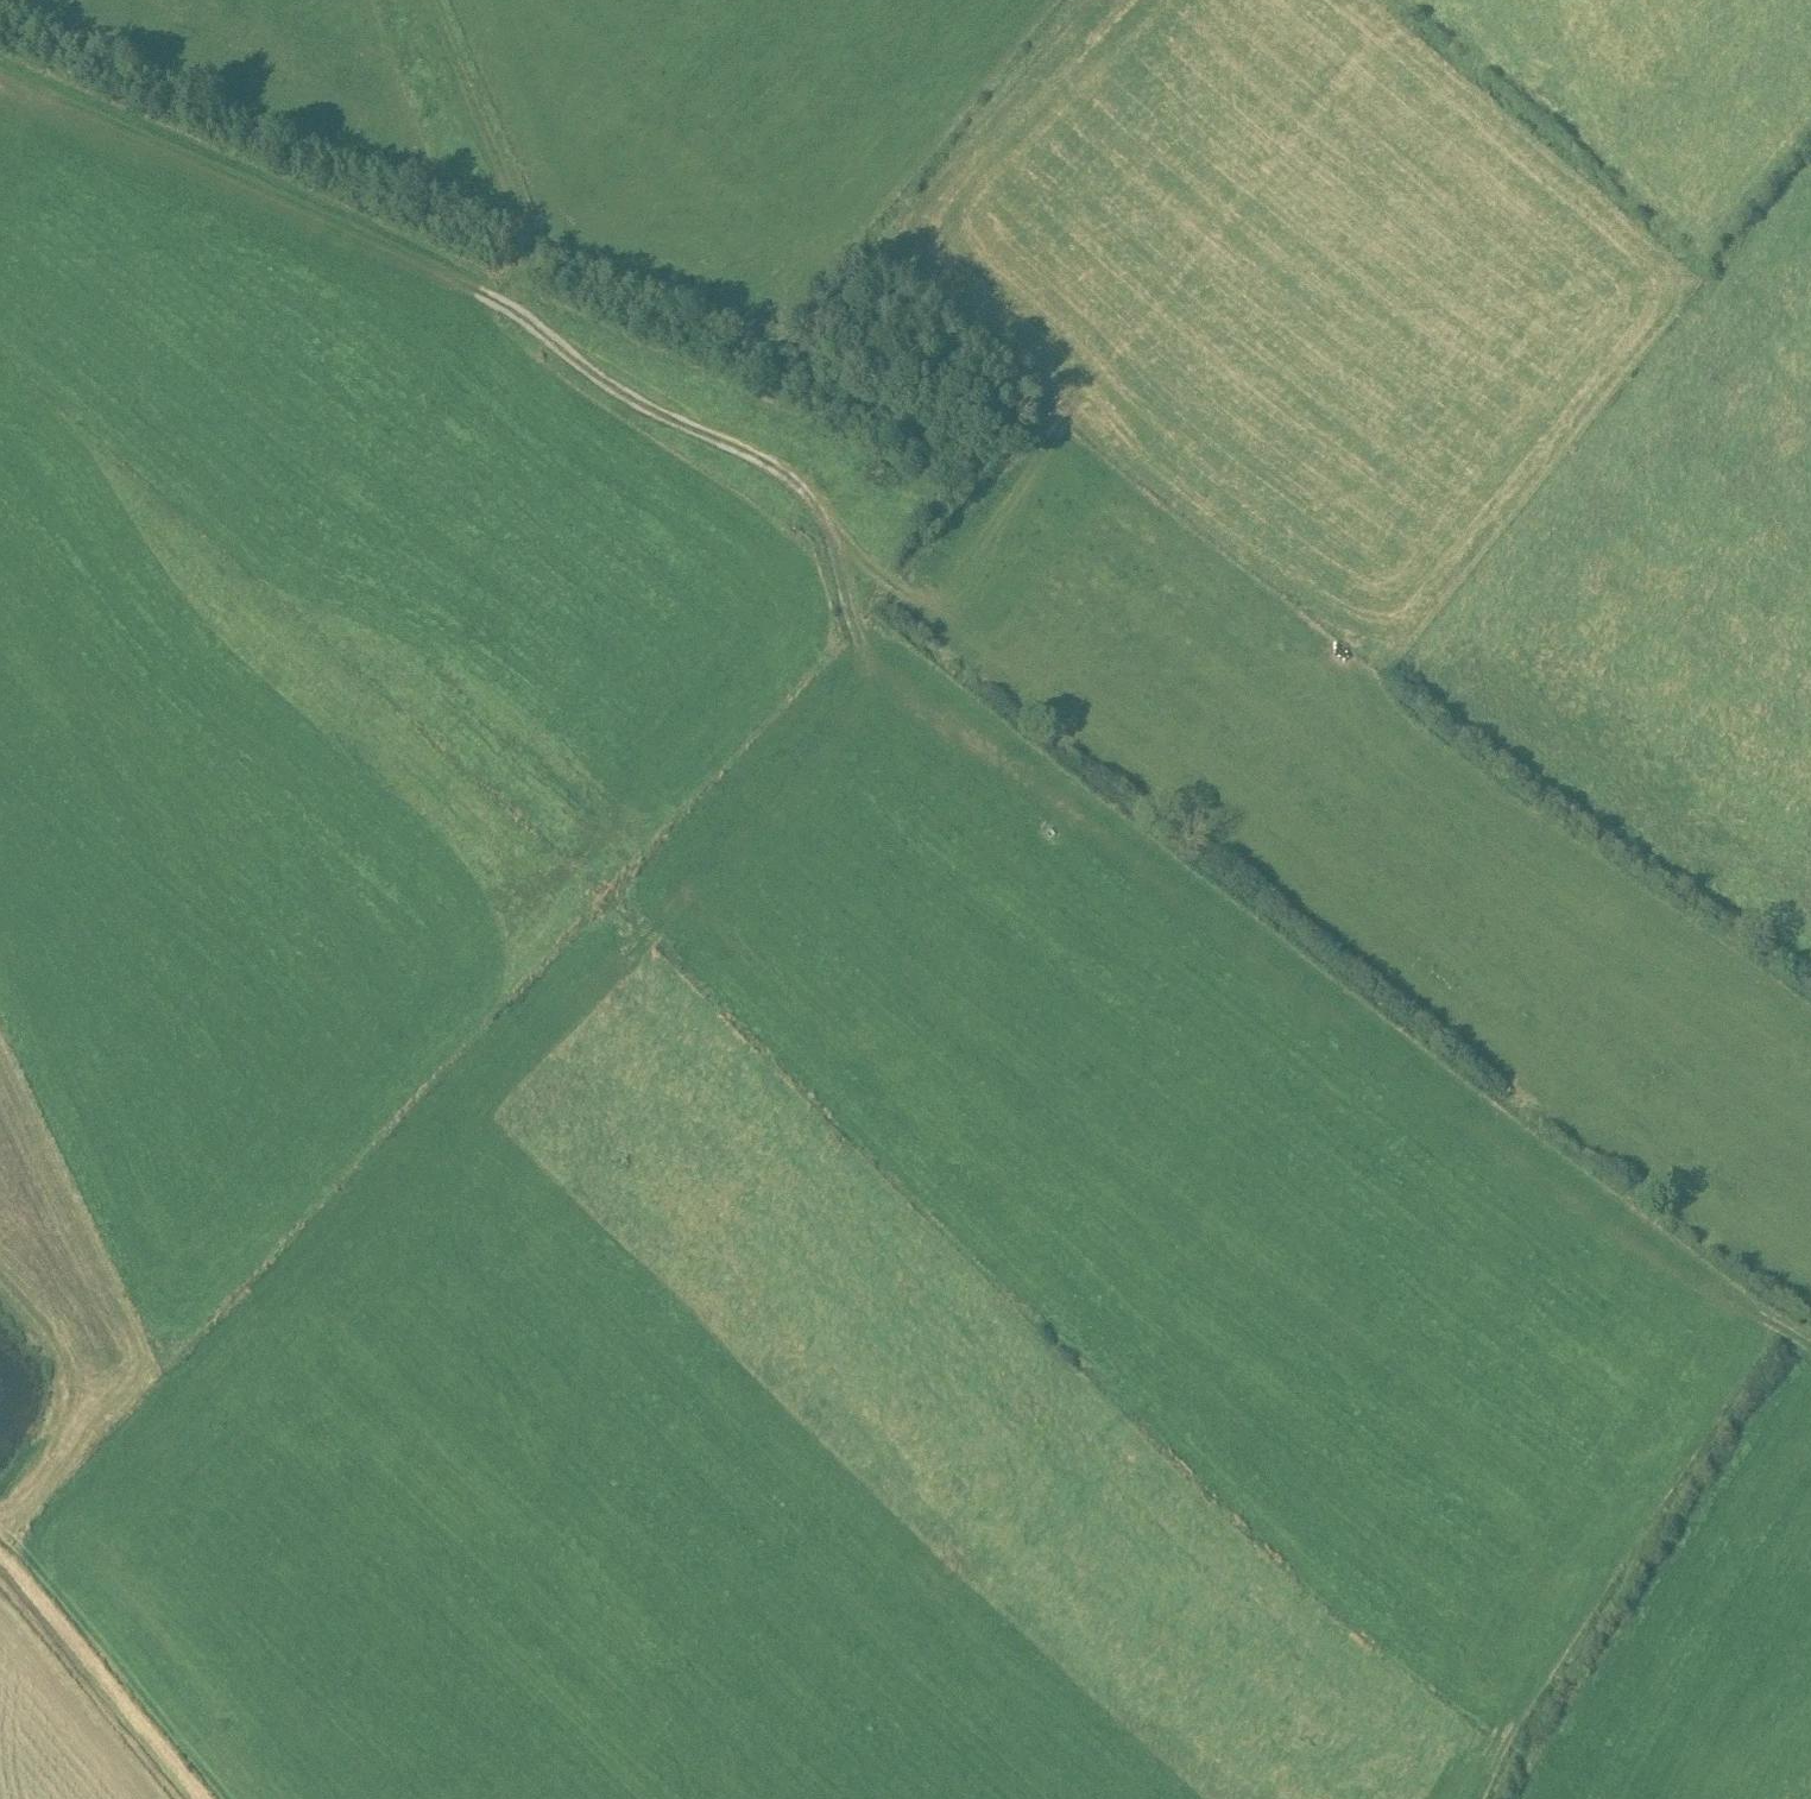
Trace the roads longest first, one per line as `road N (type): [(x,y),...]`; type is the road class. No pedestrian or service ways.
road 1 (track): [(0,99),(83,148),(361,263),(509,303),(616,392),(762,460),(821,515),(851,626),(880,682)]
road 2 (track): [(431,0),(520,209),(527,239),(509,303)]

